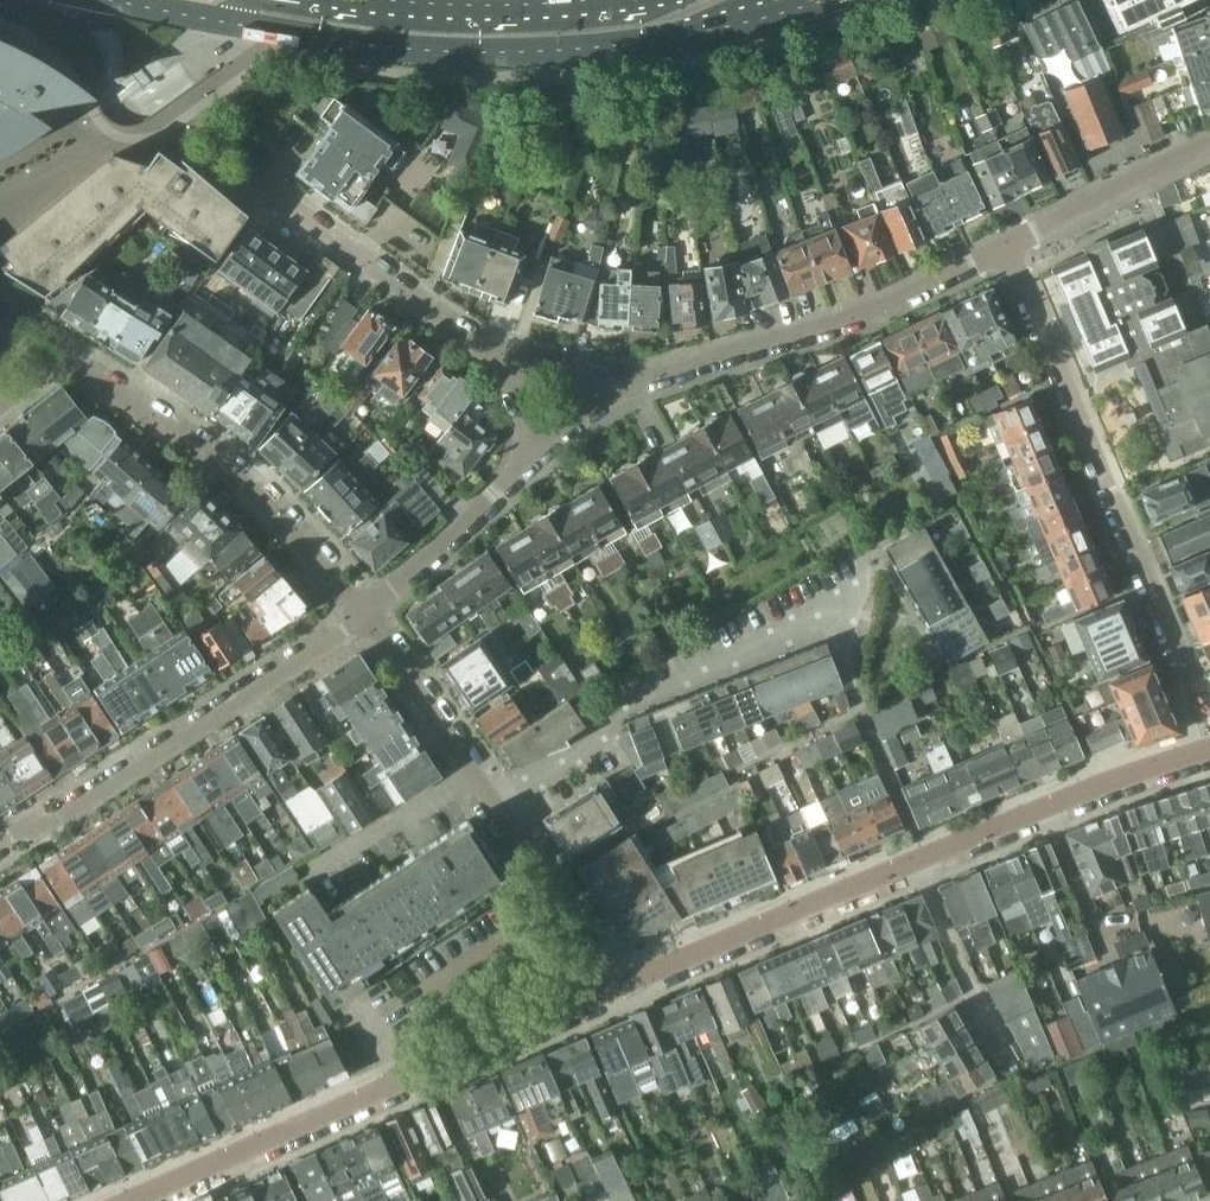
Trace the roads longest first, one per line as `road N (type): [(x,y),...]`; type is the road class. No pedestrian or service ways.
road 1 (residential): [(500,796),(616,714),(837,622),(853,687),(924,853)]
road 2 (residential): [(1209,737),(1003,247)]
road 3 (secondary): [(298,34),(526,53),(693,34),(821,0)]
road 4 (residential): [(614,990),(133,1200)]
road 5 (residential): [(0,393),(50,349),(179,433),(369,605)]
road 6 (residential): [(369,605),(0,849)]
road 7 (residential): [(640,387),(864,313),(1003,247)]
road 8 (residential): [(924,853),(614,990)]
road 9 (residential): [(505,358),(256,174)]
road 10 (residential): [(1209,749),(924,853)]
road 11 (residential): [(369,605),(500,796)]
road 12 (residential): [(1003,247),(1209,143)]
road 13 (residential): [(500,796),(614,990)]
road 14 (residential): [(997,1060),(924,853)]
road 15 (residential): [(369,605),(521,471)]
road 16 (secondary): [(586,0),(393,0)]
road 17 (unclassified): [(227,22),(101,114)]
road 18 (residential): [(521,471),(640,387)]
road 19 (residential): [(640,387),(600,389),(505,358)]
road 20 (unclassified): [(182,108),(298,34)]
road 21 (unclassified): [(73,0),(106,38),(101,114)]

